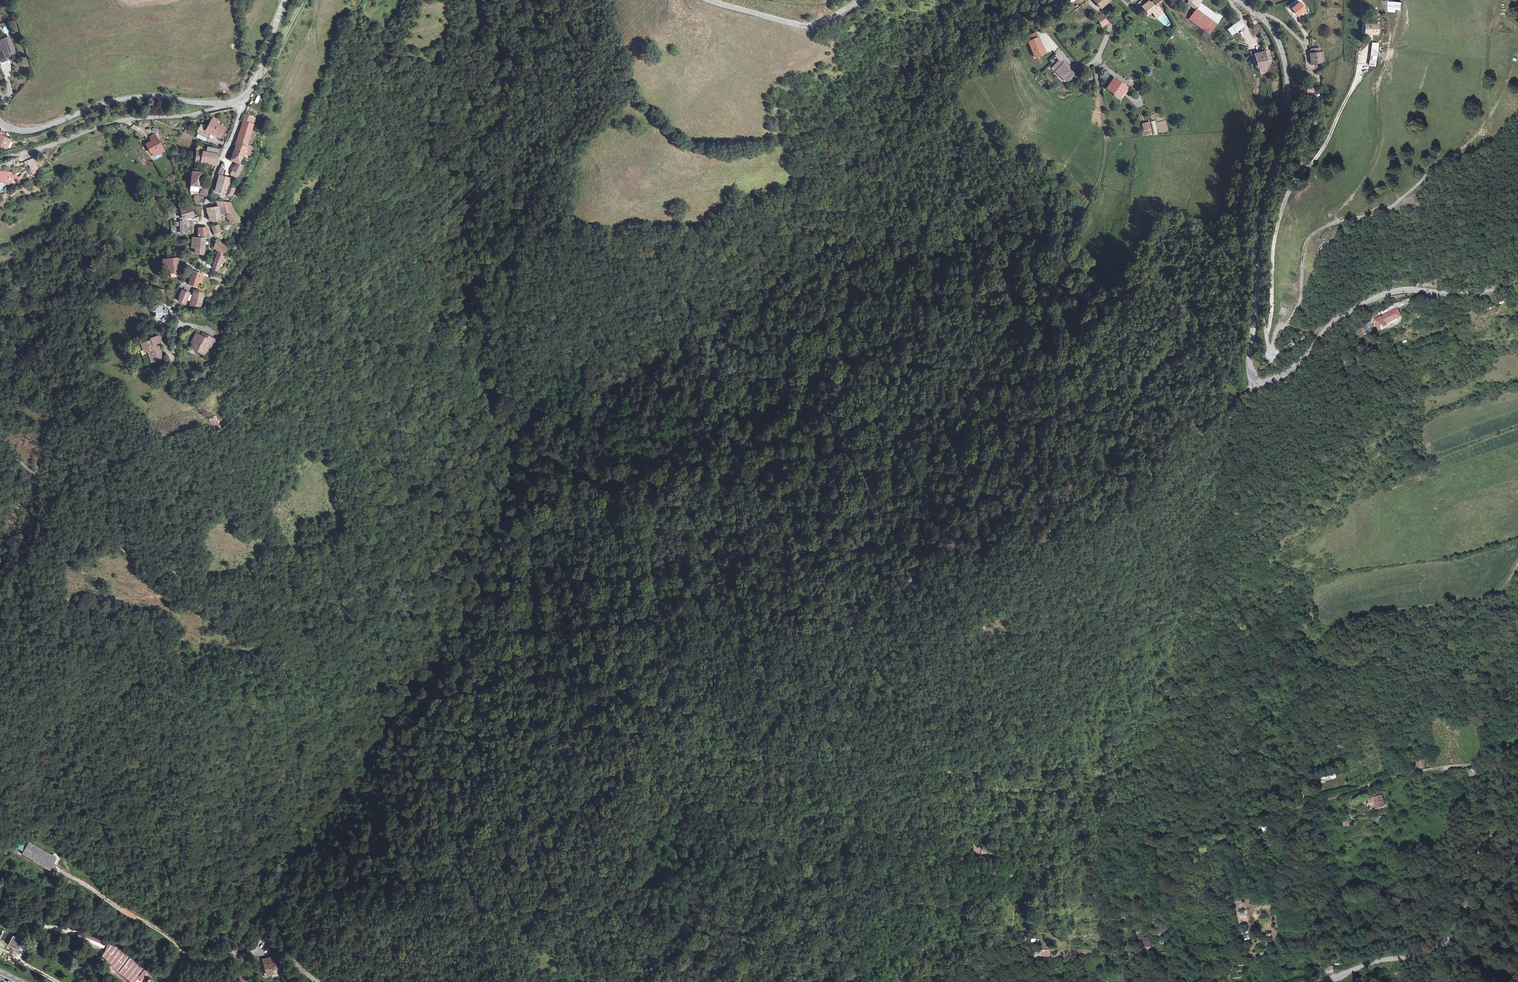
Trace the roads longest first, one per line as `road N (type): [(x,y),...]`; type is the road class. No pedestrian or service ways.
road 1 (track): [(171,571),(256,573),(348,525),(418,367),(436,277),(463,224),(493,288),(542,319),(689,312),(765,271),(795,274),(784,291),(776,366),(744,426),(679,504),(688,550),(685,671),(701,708),(757,748)]
road 2 (track): [(757,748),(829,768),(938,768),(996,790),(1074,786),(1267,677),(1353,617),(1475,598),(1500,588),(1517,563)]
road 3 (track): [(757,748),(899,835),(967,854),(1039,857),(1164,842),(1407,773),(1475,763),(1517,742)]
road 4 (tertiary): [(1234,0),(1268,25),(1287,82),(1286,123),(1257,242),(1253,377),(1264,382),(1286,372),(1336,319),(1387,293),(1471,293),(1517,282)]
road 5 (track): [(1453,936),(1242,955),(934,962),(878,952)]
road 6 (track): [(1268,333),(1271,247),(1284,191),(1330,136),(1365,54)]
road 7 (unclassified): [(1314,981),(1453,936),(1484,844),(1517,815)]
road 8 (residential): [(240,101),(204,206),(209,245),(173,303),(170,356)]
road 9 (residential): [(222,104),(115,120),(0,158)]
road 10 (tertiary): [(0,123),(32,132),(137,97),(222,104)]
road 11 (track): [(1399,13),(1377,81),(1373,155),(1331,224)]
road 12 (track): [(0,445),(71,500),(109,543),(171,571)]
road 13 (unclassified): [(172,963),(186,955),(226,959),(263,908),(275,913),(290,954),(318,981)]
road 14 (track): [(1388,209),(1310,236),(1300,302),(1271,354)]
road 15 (track): [(1510,69),(1475,137),(1388,209)]
road 16 (tertiary): [(709,0),(809,27),(863,0)]
road 17 (track): [(186,955),(63,872)]
road 18 (residential): [(1090,0),(1111,29),(1093,63),(1073,65),(1045,38)]

